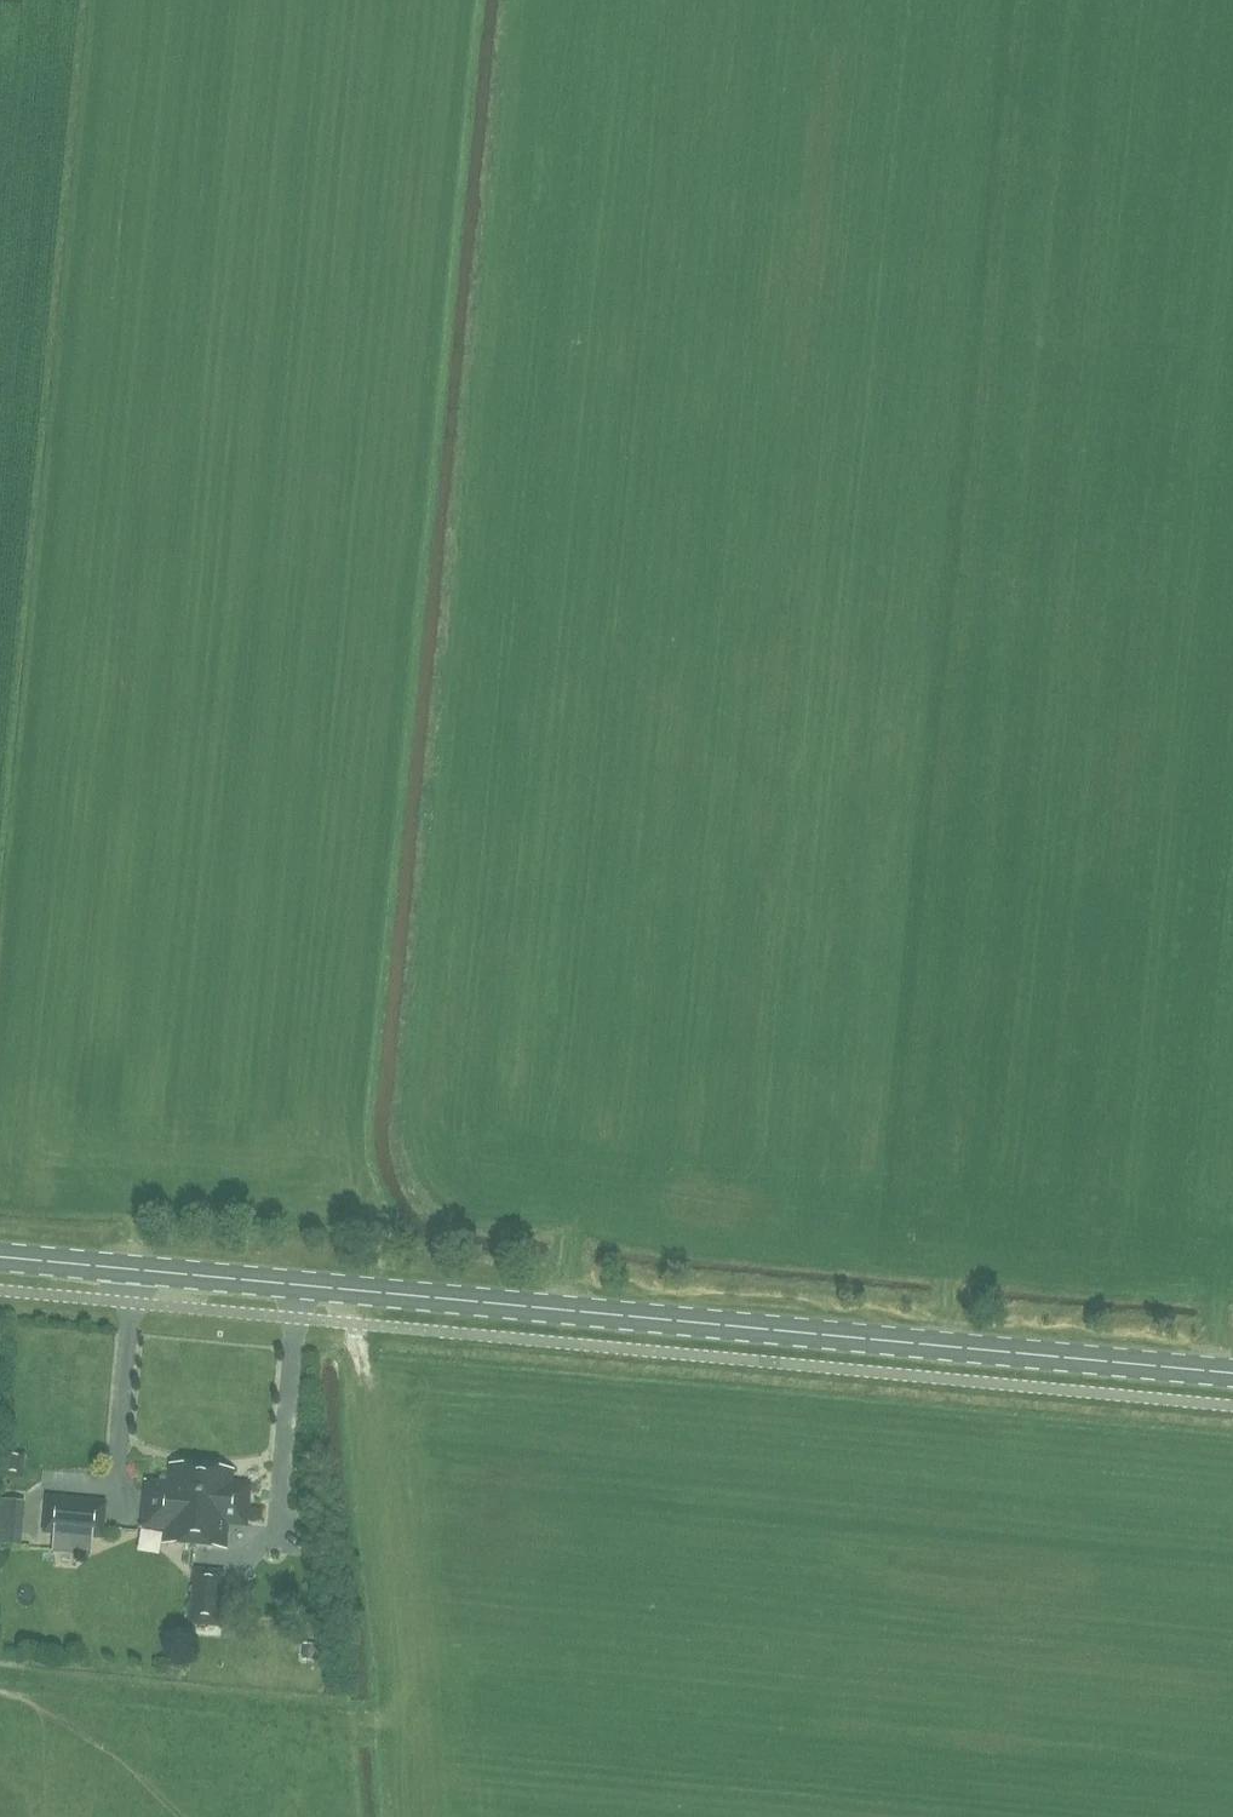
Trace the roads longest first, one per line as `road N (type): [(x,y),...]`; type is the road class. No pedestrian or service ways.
road 1 (secondary): [(1232,1375),(0,1259)]

